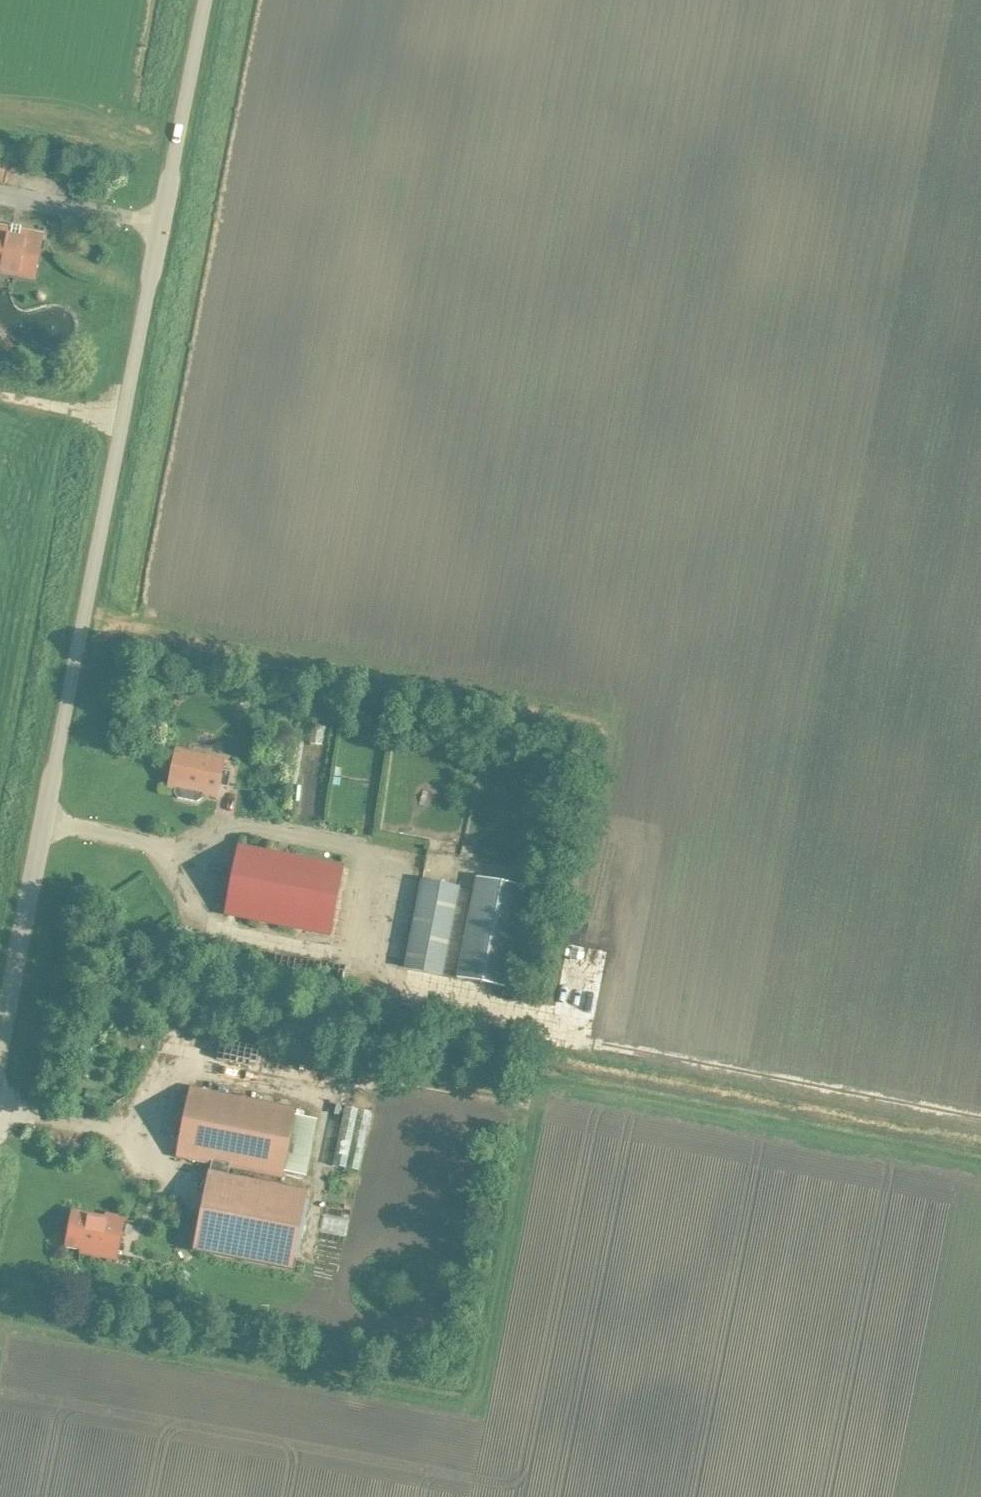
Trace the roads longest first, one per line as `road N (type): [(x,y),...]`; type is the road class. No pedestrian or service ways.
road 1 (unclassified): [(0,977),(191,0)]

